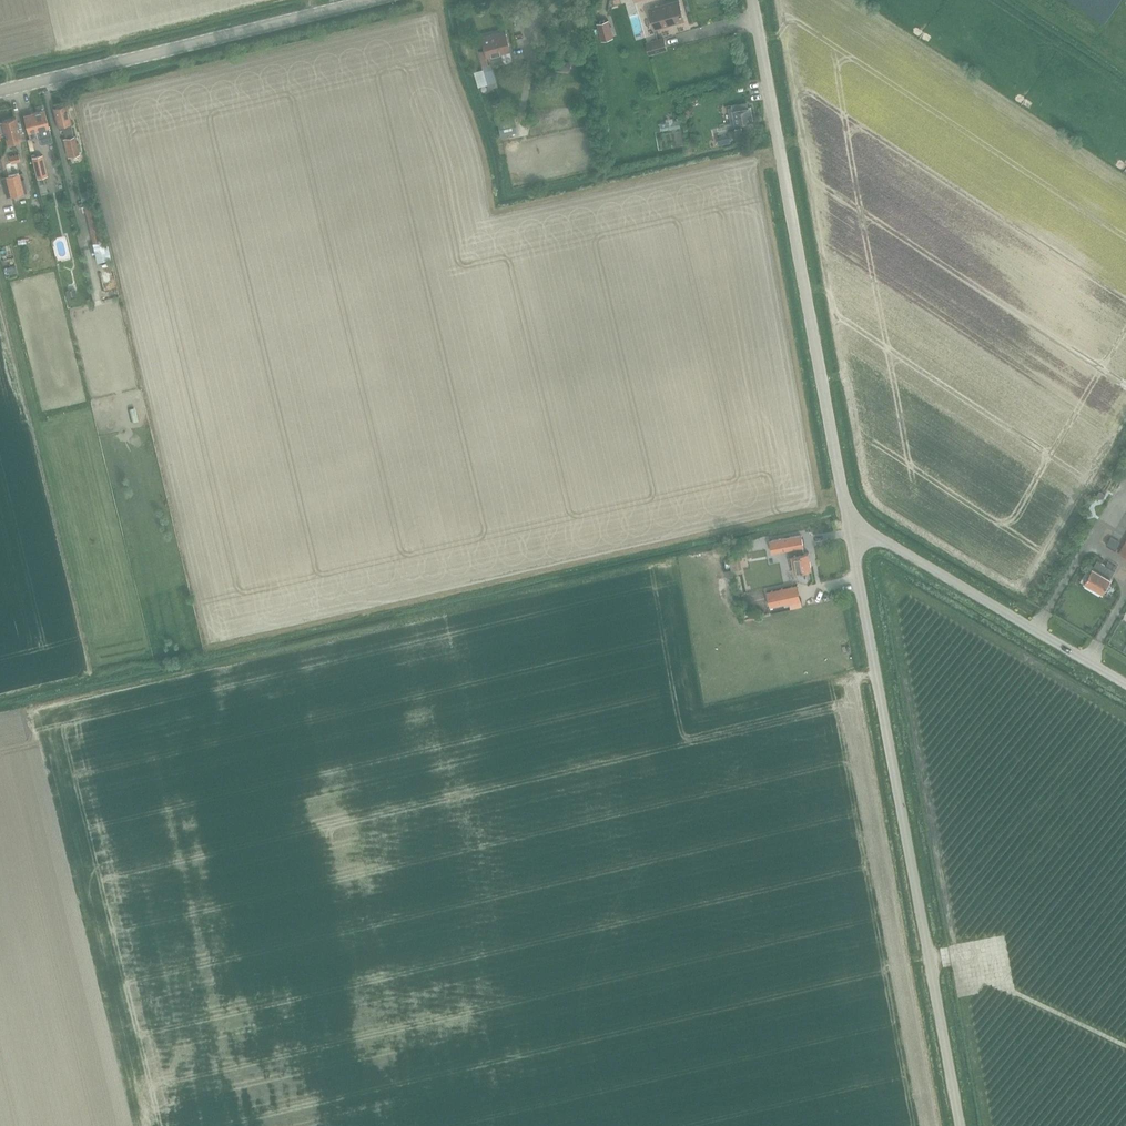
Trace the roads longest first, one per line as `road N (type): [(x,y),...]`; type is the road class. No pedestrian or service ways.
road 1 (tertiary): [(958,1125),(851,533)]
road 2 (tertiary): [(851,533),(754,0)]
road 3 (secondary): [(0,94),(384,0)]
road 4 (unclassified): [(1125,684),(868,531),(851,533)]

